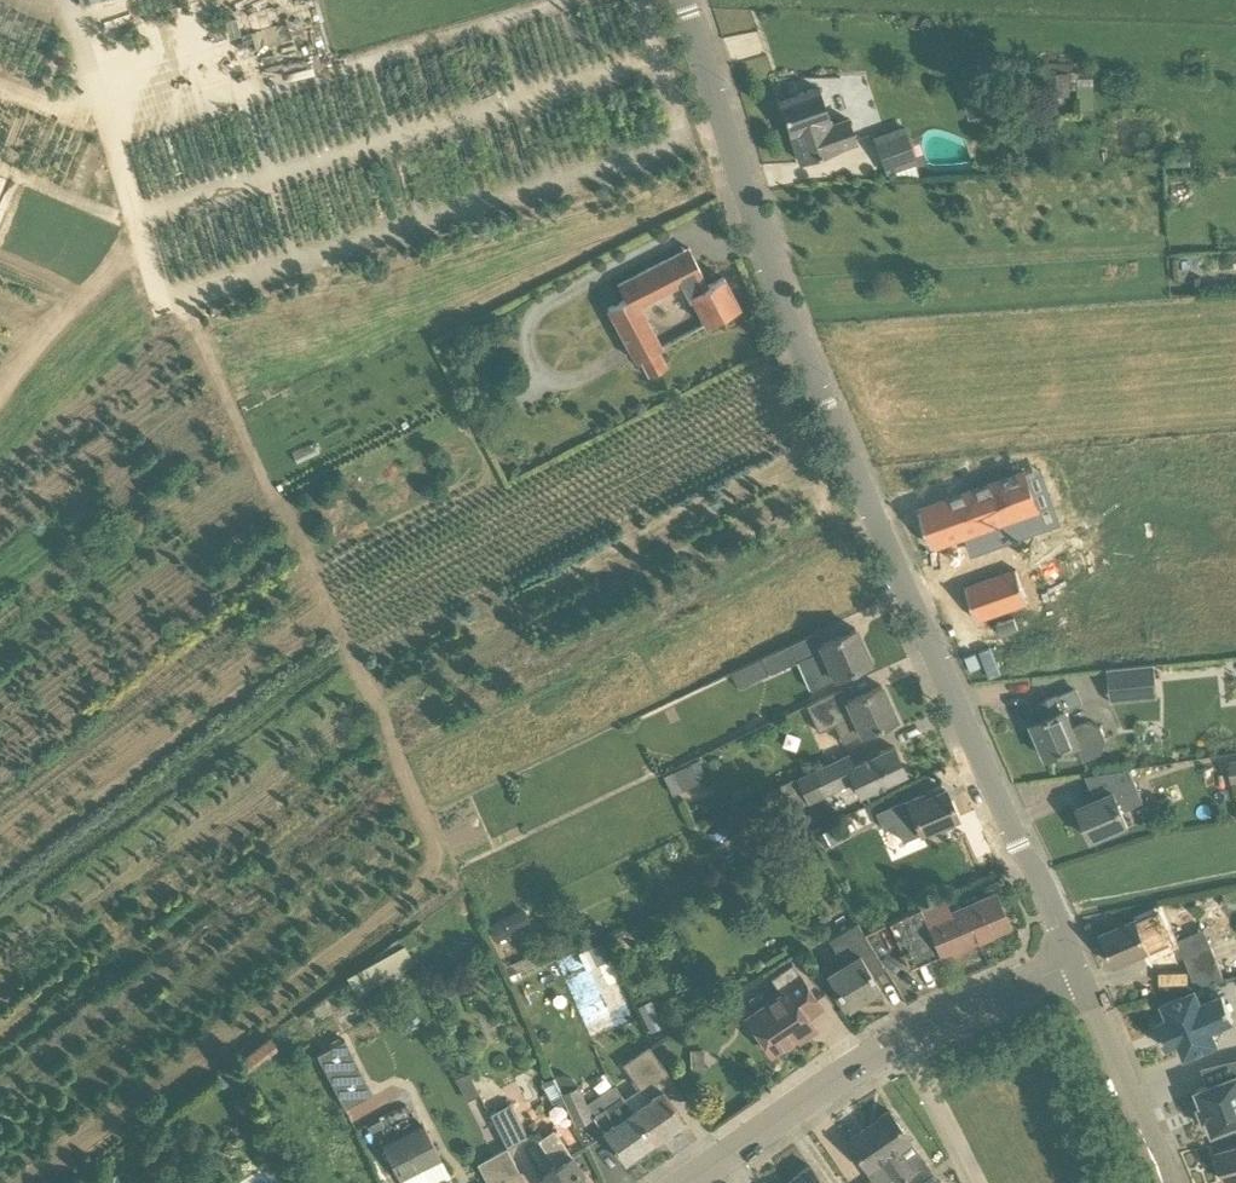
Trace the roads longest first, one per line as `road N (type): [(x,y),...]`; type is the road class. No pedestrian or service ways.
road 1 (residential): [(1073,965),(833,419),(705,86)]
road 2 (track): [(65,0),(135,232),(417,808)]
road 3 (residential): [(692,1182),(823,1088),(901,1043),(1073,965)]
road 4 (residential): [(1168,1182),(1073,965)]
road 5 (track): [(0,393),(48,325),(135,232)]

